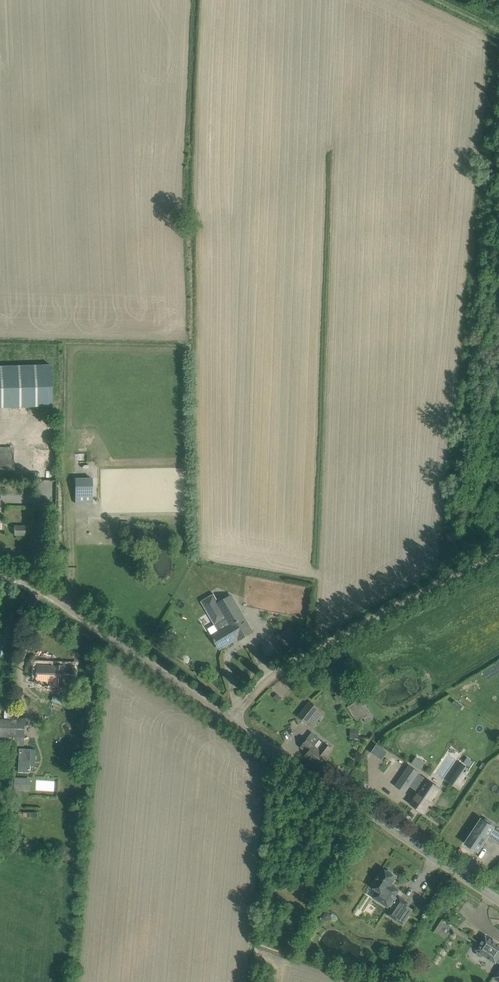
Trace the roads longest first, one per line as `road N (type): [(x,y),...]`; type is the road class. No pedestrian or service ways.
road 1 (unclassified): [(498,902),(232,720)]
road 2 (unclassified): [(232,720),(289,664),(498,550)]
road 3 (unclassified): [(232,720),(0,571)]

